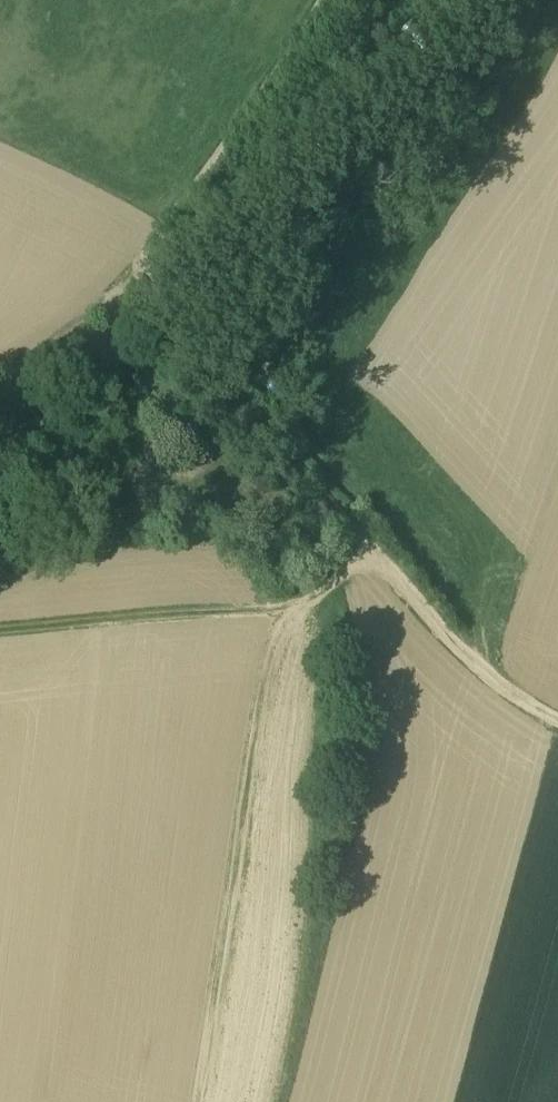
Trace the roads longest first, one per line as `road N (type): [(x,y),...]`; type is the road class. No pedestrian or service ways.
road 1 (track): [(138,275),(464,660),(557,733)]
road 2 (track): [(199,1101),(257,697),(275,627),(366,554)]
road 3 (track): [(326,0),(138,275)]
road 4 (track): [(301,603),(0,628)]
road 5 (track): [(0,381),(138,275)]

